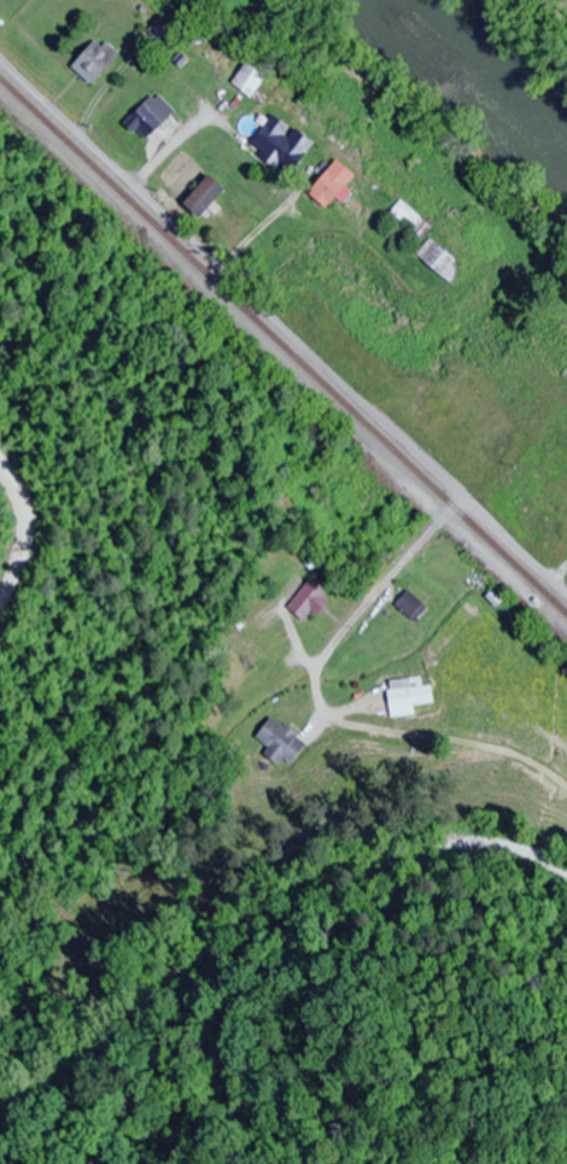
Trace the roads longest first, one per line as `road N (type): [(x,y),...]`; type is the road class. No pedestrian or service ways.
road 1 (residential): [(566,599),(0,64)]
road 2 (residential): [(0,1098),(296,877),(380,829),(481,814),(542,826),(566,845)]
road 3 (residential): [(566,788),(514,754),(323,715),(316,671),(328,651),(462,502)]
road 4 (residential): [(0,452),(23,502),(0,592)]

